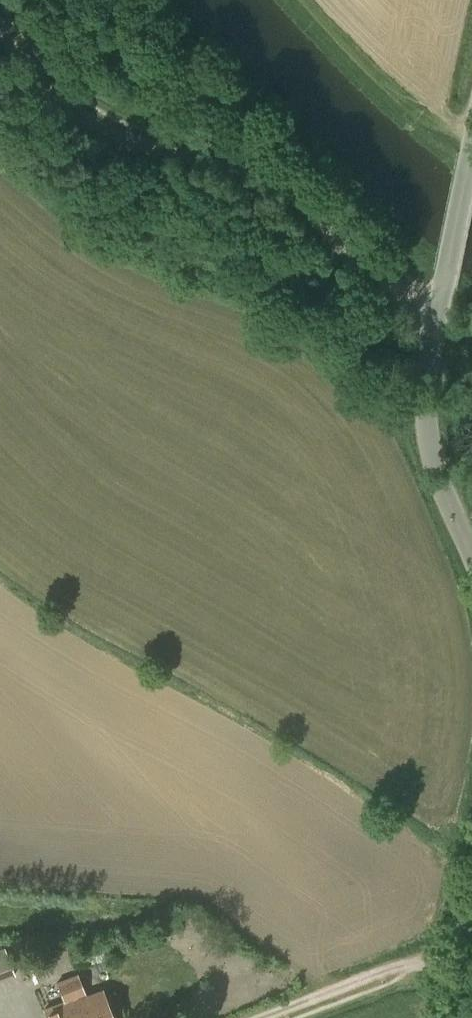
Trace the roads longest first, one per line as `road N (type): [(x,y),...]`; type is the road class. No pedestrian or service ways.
road 1 (track): [(0,33),(56,99),(101,129),(283,185),(437,321)]
road 2 (tertiary): [(471,553),(436,469),(427,385),(471,147)]
road 3 (track): [(463,943),(263,1017)]
road 4 (tertiary): [(450,1017),(471,890)]

